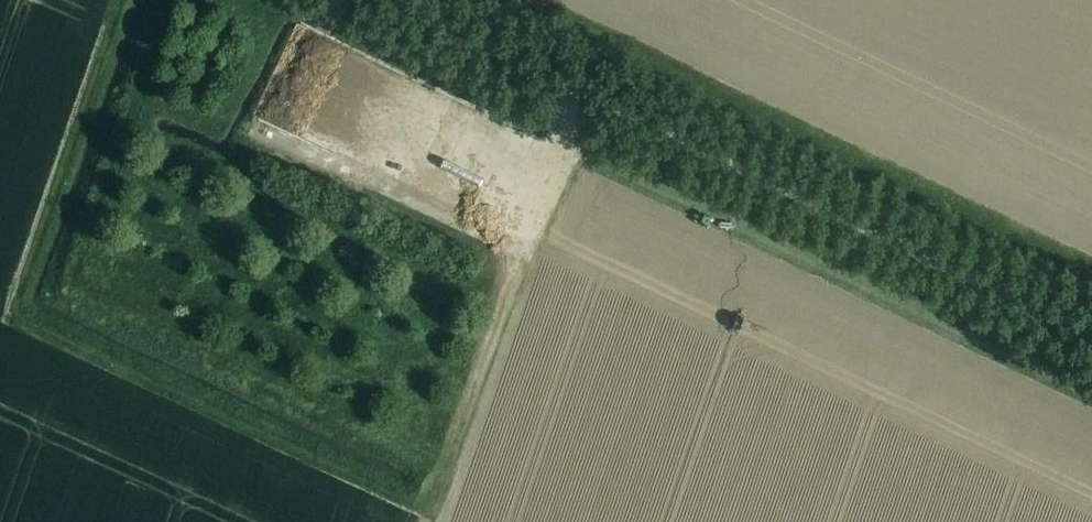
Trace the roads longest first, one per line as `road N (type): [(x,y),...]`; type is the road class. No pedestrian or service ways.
road 1 (track): [(588,92),(544,187),(430,510),(10,312),(118,0)]
road 2 (unclassified): [(1091,331),(395,0)]
road 3 (track): [(541,0),(1091,262)]
road 4 (track): [(1091,401),(561,150)]

